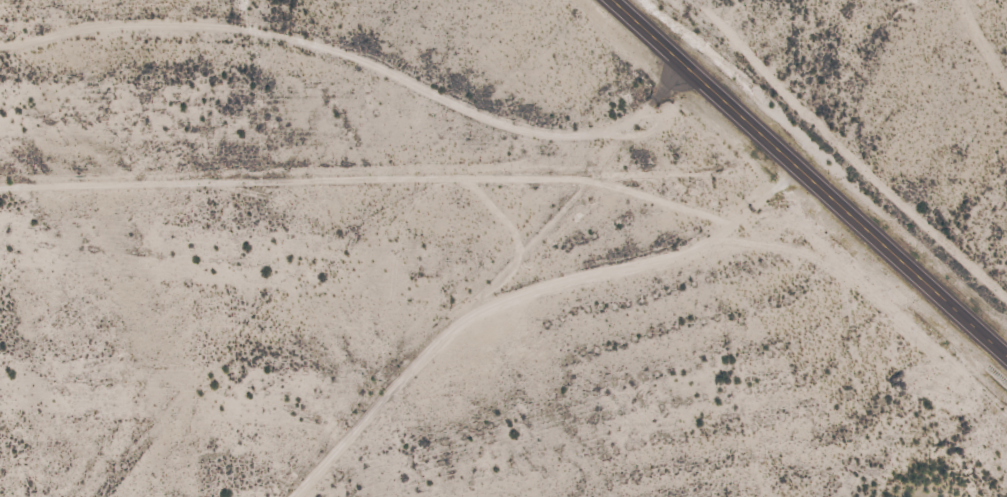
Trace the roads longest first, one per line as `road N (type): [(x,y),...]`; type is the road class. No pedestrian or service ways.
road 1 (track): [(688,63),(597,135),(544,136),(498,124),(378,67),(263,31),(0,52)]
road 2 (track): [(328,496),(473,310),(799,170)]
road 3 (primary): [(1006,356),(613,0)]

